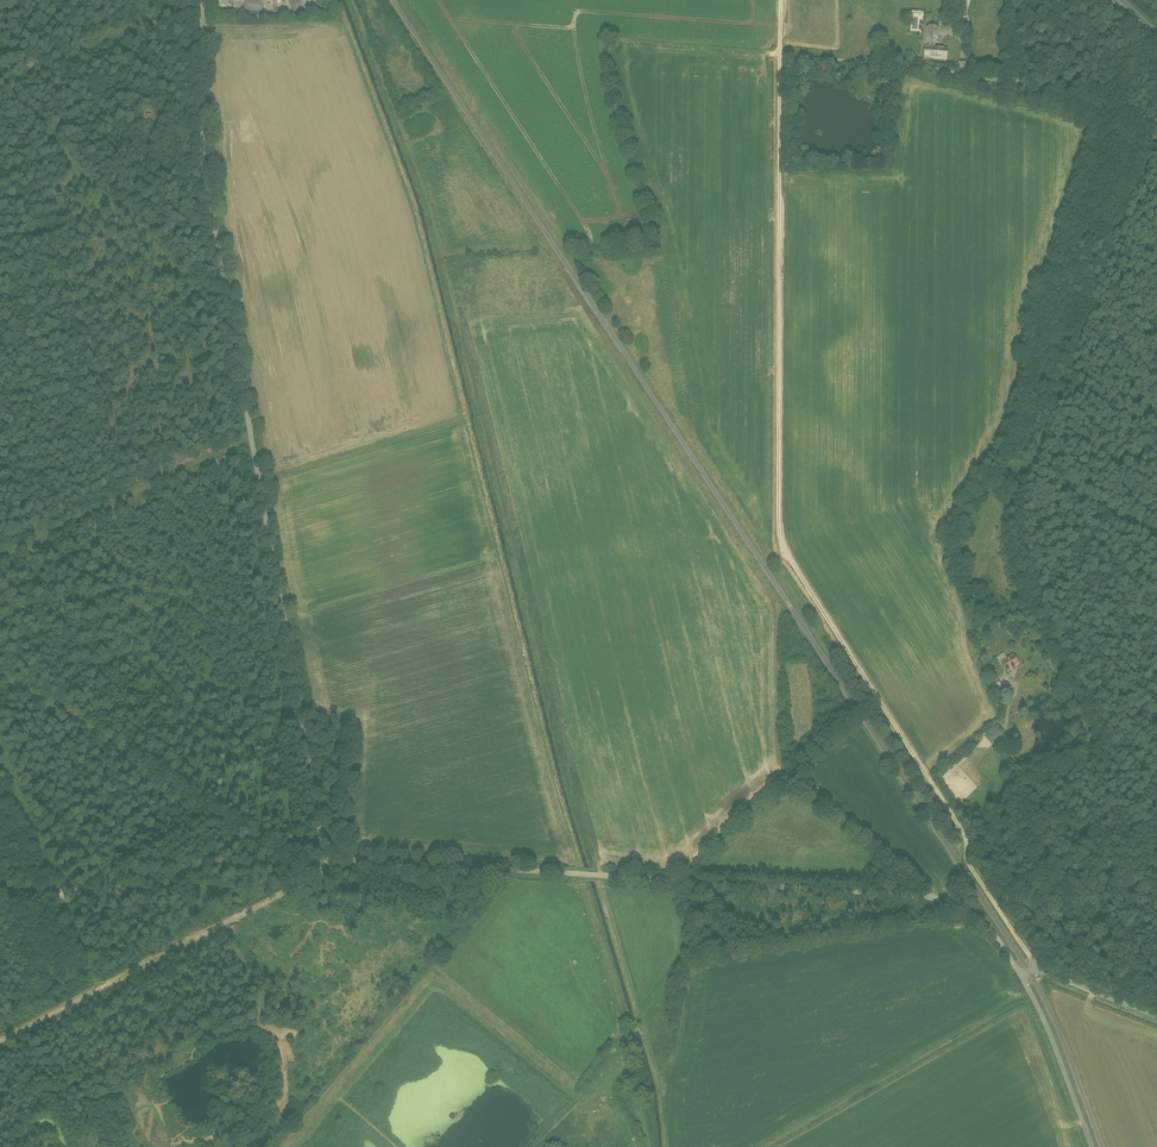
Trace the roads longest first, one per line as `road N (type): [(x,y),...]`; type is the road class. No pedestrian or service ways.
road 1 (track): [(969,849),(959,816),(779,541),(781,0)]
road 2 (track): [(338,870),(320,843),(210,209),(197,0)]
road 3 (track): [(1020,972),(954,898),(432,867),(338,870)]
road 4 (track): [(703,490),(779,612),(785,769),(954,898)]
road 5 (track): [(0,1045),(338,870)]
road 6 (unclassified): [(1156,1016),(1039,970),(1020,972),(1092,1146)]

